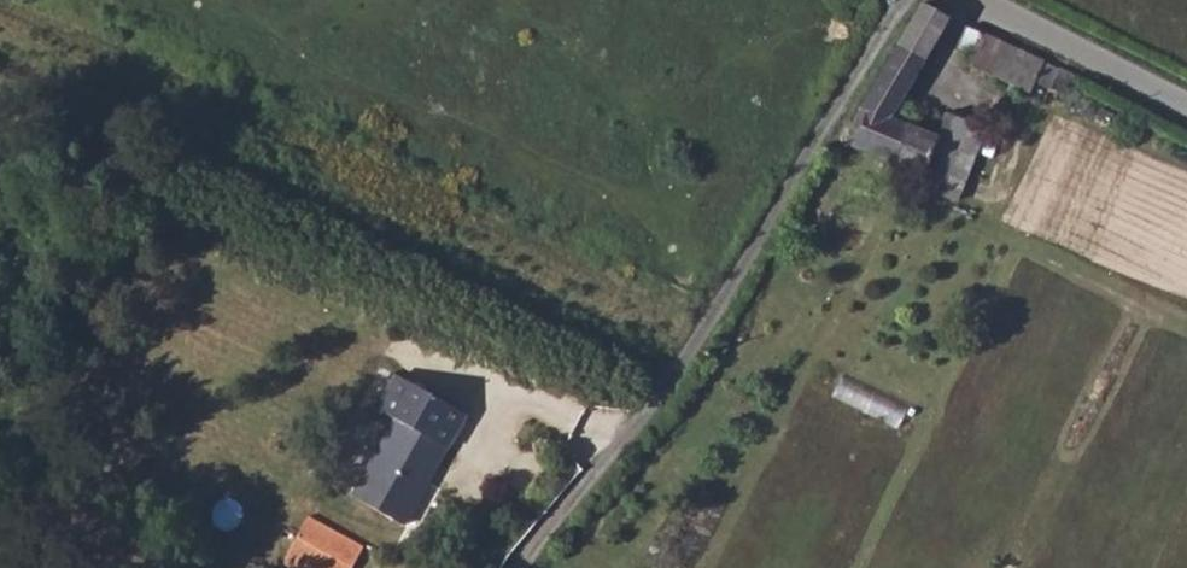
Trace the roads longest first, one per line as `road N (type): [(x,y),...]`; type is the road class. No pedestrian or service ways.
road 1 (track): [(0,96),(674,384)]
road 2 (residential): [(514,567),(535,538),(635,452),(905,0)]
road 3 (unclassified): [(963,0),(1186,108)]

